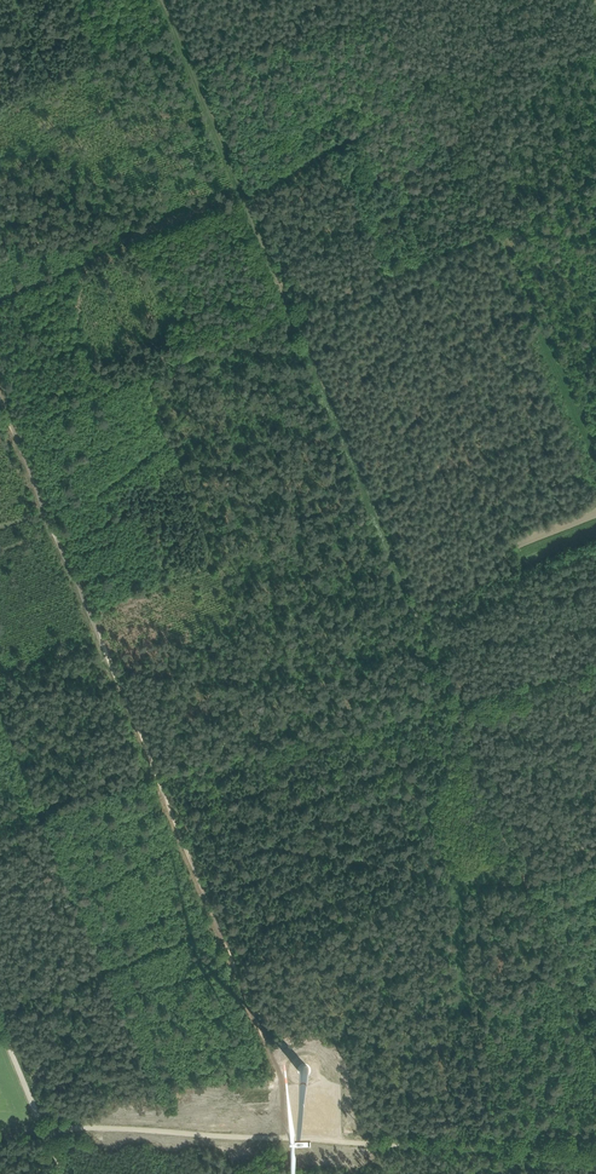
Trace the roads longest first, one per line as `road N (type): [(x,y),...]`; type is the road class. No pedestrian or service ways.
road 1 (track): [(0,397),(309,1138)]
road 2 (track): [(595,1144),(309,1138)]
road 3 (track): [(309,1138),(42,1128)]
road 4 (track): [(0,830),(157,779)]

